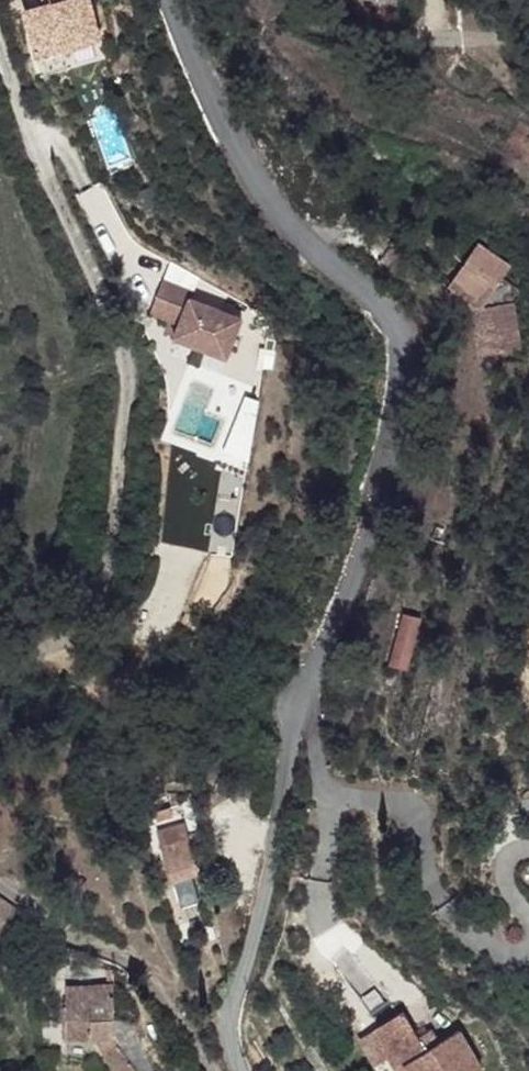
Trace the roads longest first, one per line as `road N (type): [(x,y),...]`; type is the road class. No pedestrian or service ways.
road 1 (unclassified): [(240,1070),(230,1044),(295,707),(321,637),(393,364),(366,285),(249,168),(175,0)]
road 2 (residential): [(0,32),(130,372),(115,530),(96,598),(70,641),(0,672)]
road 3 (residential): [(214,1070),(144,971),(0,886)]

